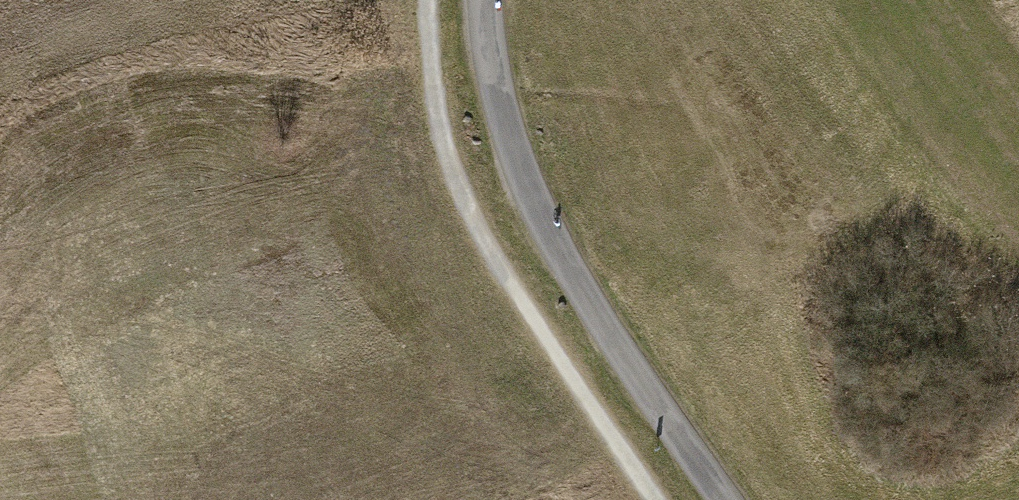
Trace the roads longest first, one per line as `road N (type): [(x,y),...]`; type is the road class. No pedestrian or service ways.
road 1 (unclassified): [(718,499),(636,386),(547,240),(499,118),(480,0)]
road 2 (track): [(423,0),(434,111),(469,217),(652,499)]

